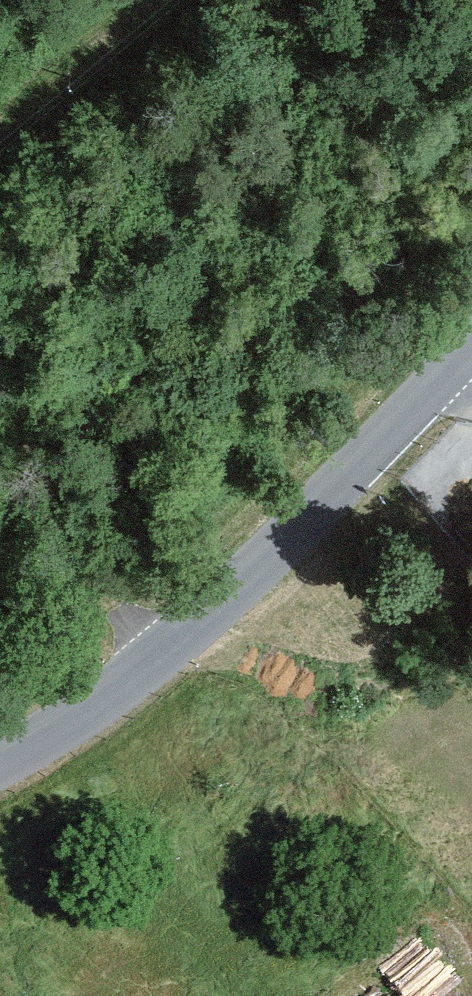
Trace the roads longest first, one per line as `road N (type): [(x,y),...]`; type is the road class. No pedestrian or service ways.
road 1 (tertiary): [(471,369),(273,558),(65,724),(0,761)]
road 2 (track): [(0,307),(131,674)]

